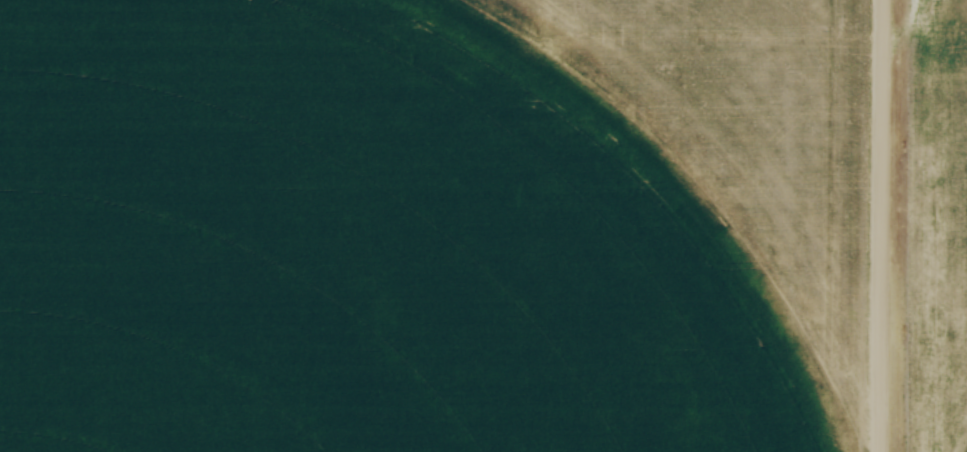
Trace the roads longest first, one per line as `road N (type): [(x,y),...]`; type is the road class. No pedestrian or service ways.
road 1 (residential): [(886,0),(883,451)]

